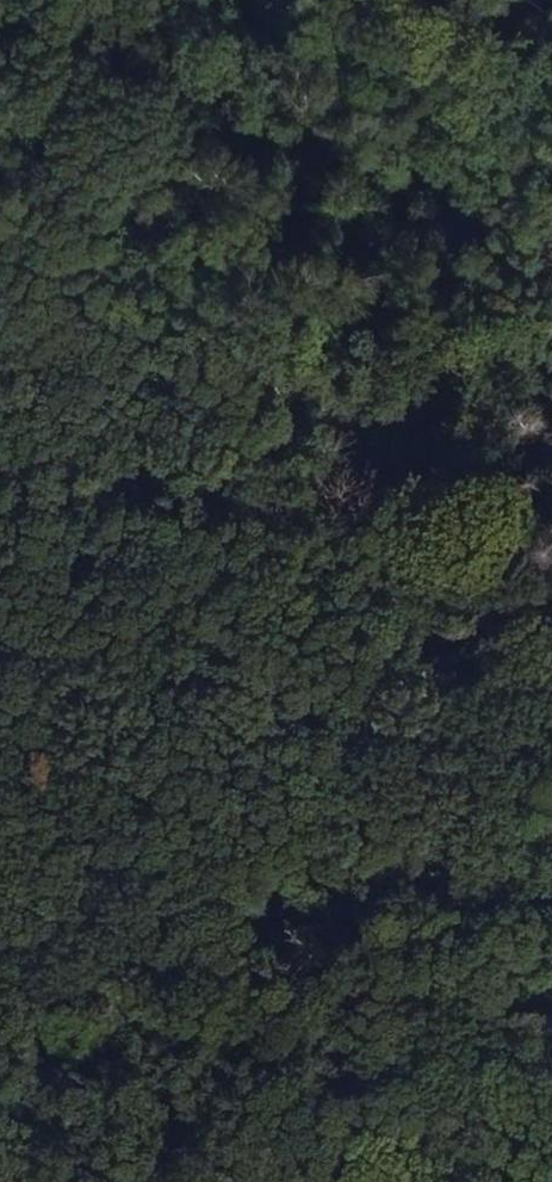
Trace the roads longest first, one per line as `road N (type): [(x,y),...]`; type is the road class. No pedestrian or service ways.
road 1 (track): [(0,1009),(69,902),(219,782),(487,672)]
road 2 (track): [(487,672),(440,599),(369,445),(365,343),(373,268),(402,176)]
road 3 (track): [(0,92),(278,85),(327,94),(373,134),(402,176)]
road 4 (track): [(151,1181),(85,1095),(0,1021)]

